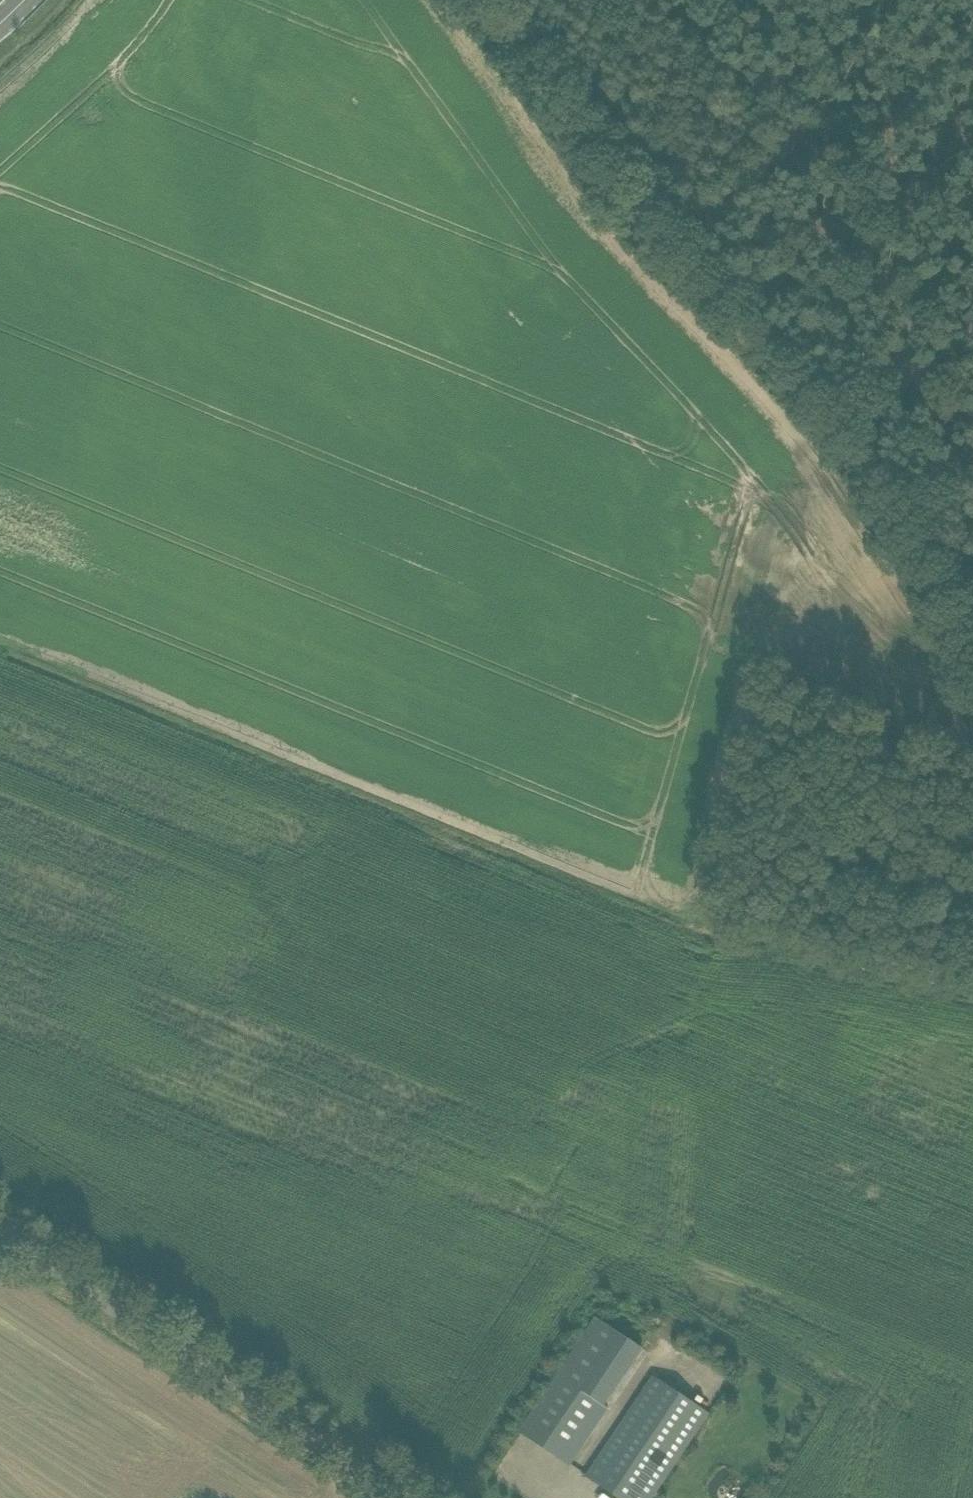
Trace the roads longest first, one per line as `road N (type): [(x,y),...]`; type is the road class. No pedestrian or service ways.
road 1 (track): [(472,0),(623,199),(873,503),(972,678)]
road 2 (unclassified): [(403,1497),(0,1234)]

